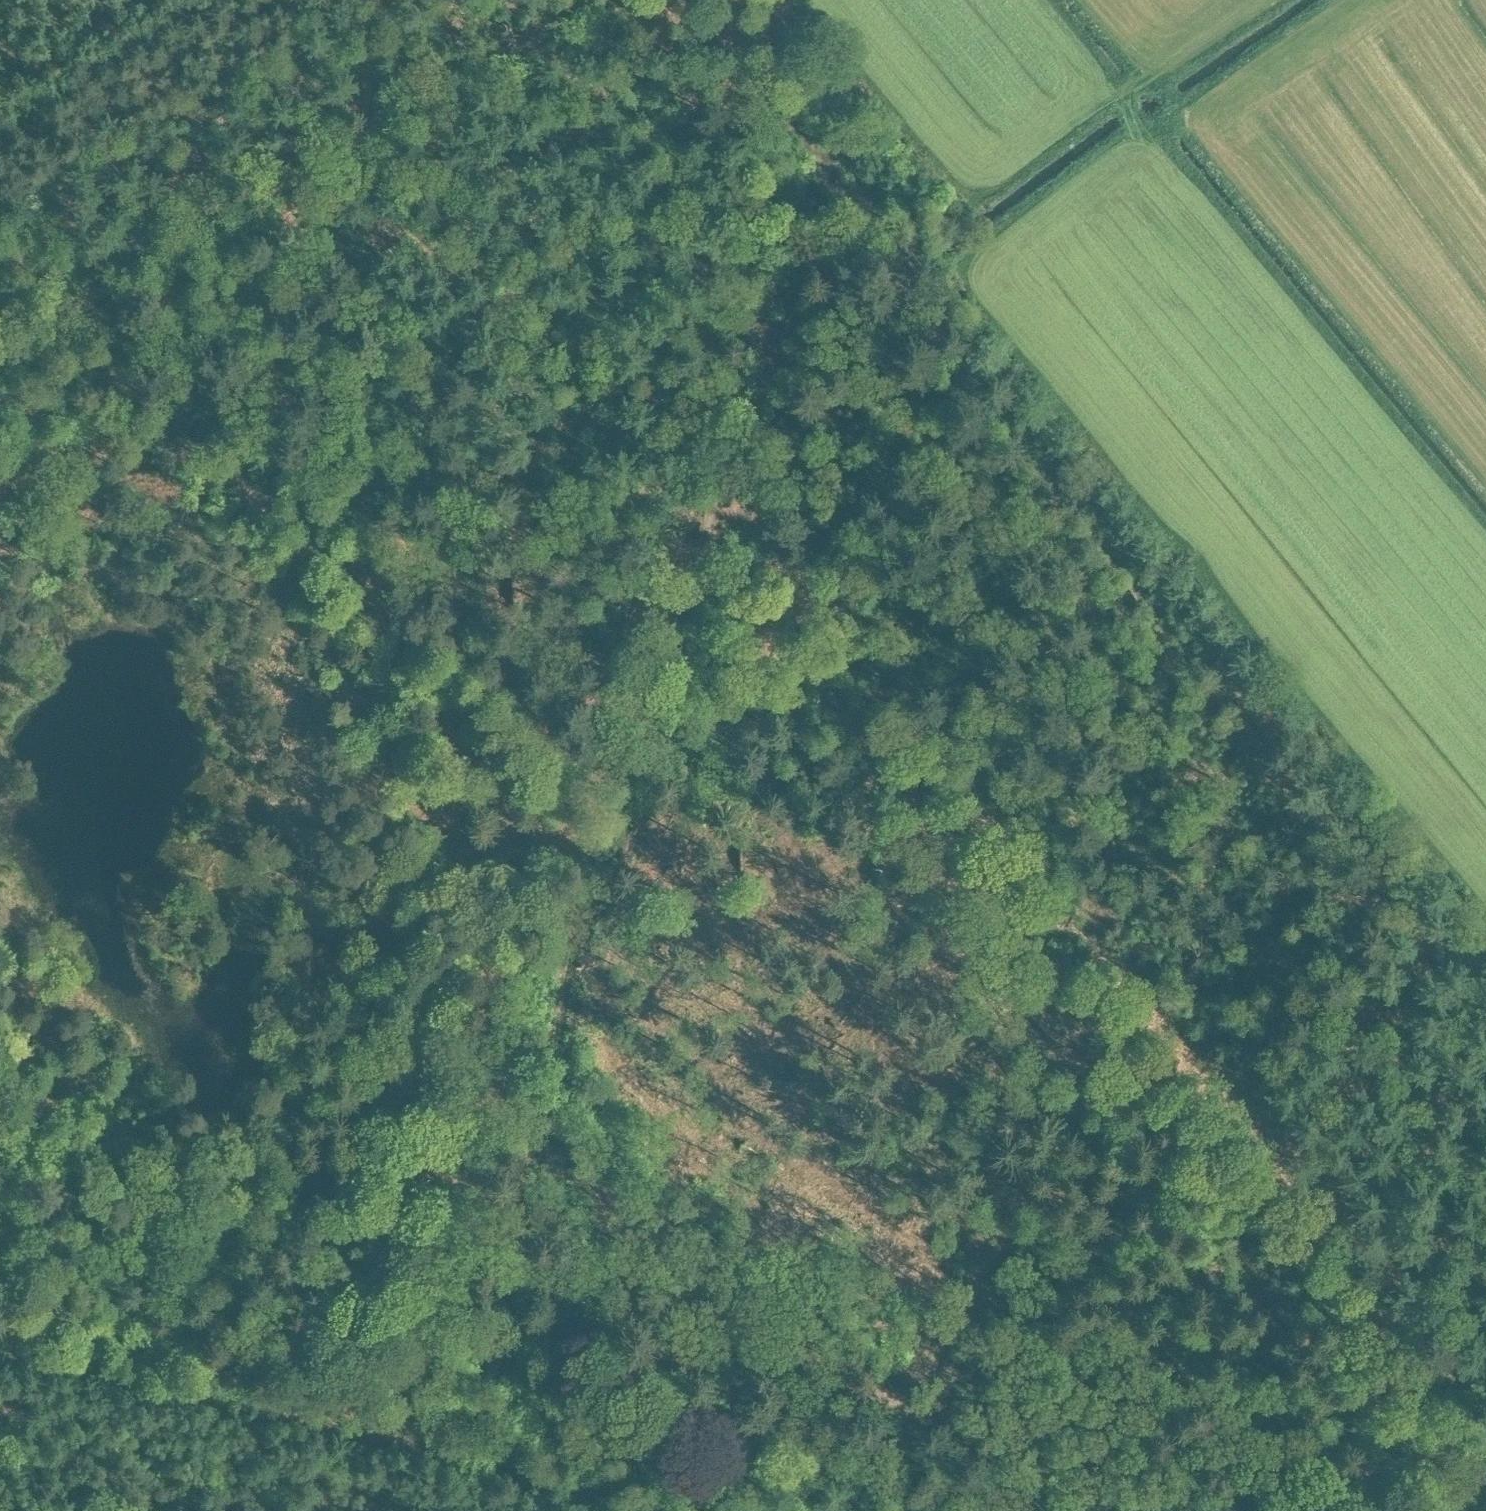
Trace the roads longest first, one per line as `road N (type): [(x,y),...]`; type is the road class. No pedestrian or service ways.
road 1 (track): [(1485,1480),(1423,1394),(689,526),(799,157),(666,0)]
road 2 (track): [(689,526),(588,859),(462,1456)]
road 3 (track): [(0,1345),(689,1510)]

